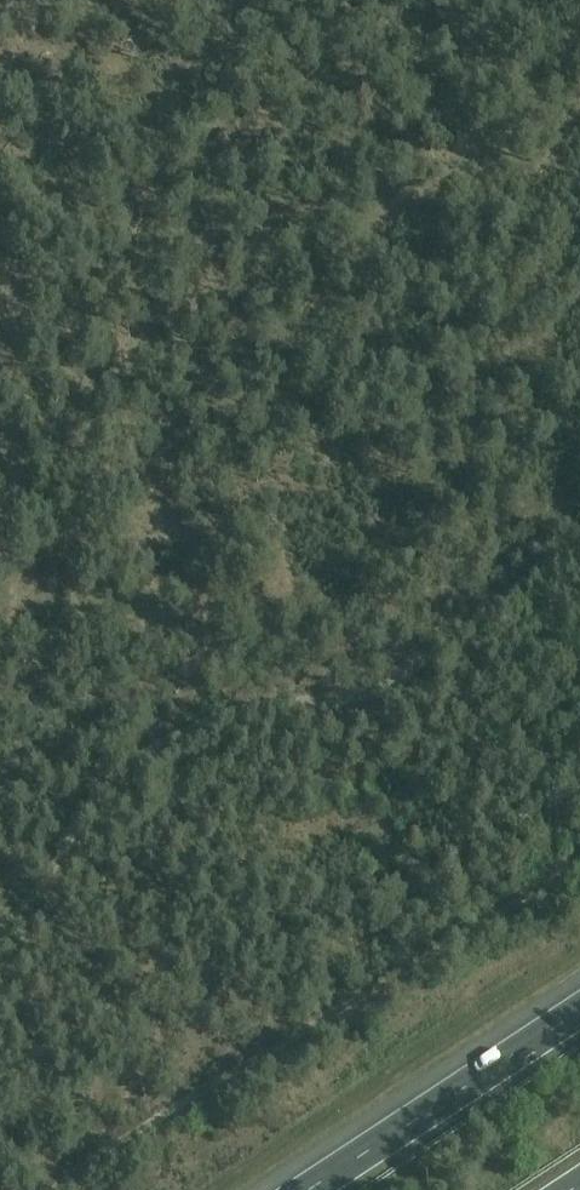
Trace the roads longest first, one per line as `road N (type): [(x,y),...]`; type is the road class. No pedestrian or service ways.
road 1 (track): [(579,542),(387,680),(346,699),(238,704),(127,758),(98,787),(64,850),(0,928)]
road 2 (track): [(53,1189),(97,1152),(579,862)]
road 3 (motorway): [(579,1011),(305,1189)]

